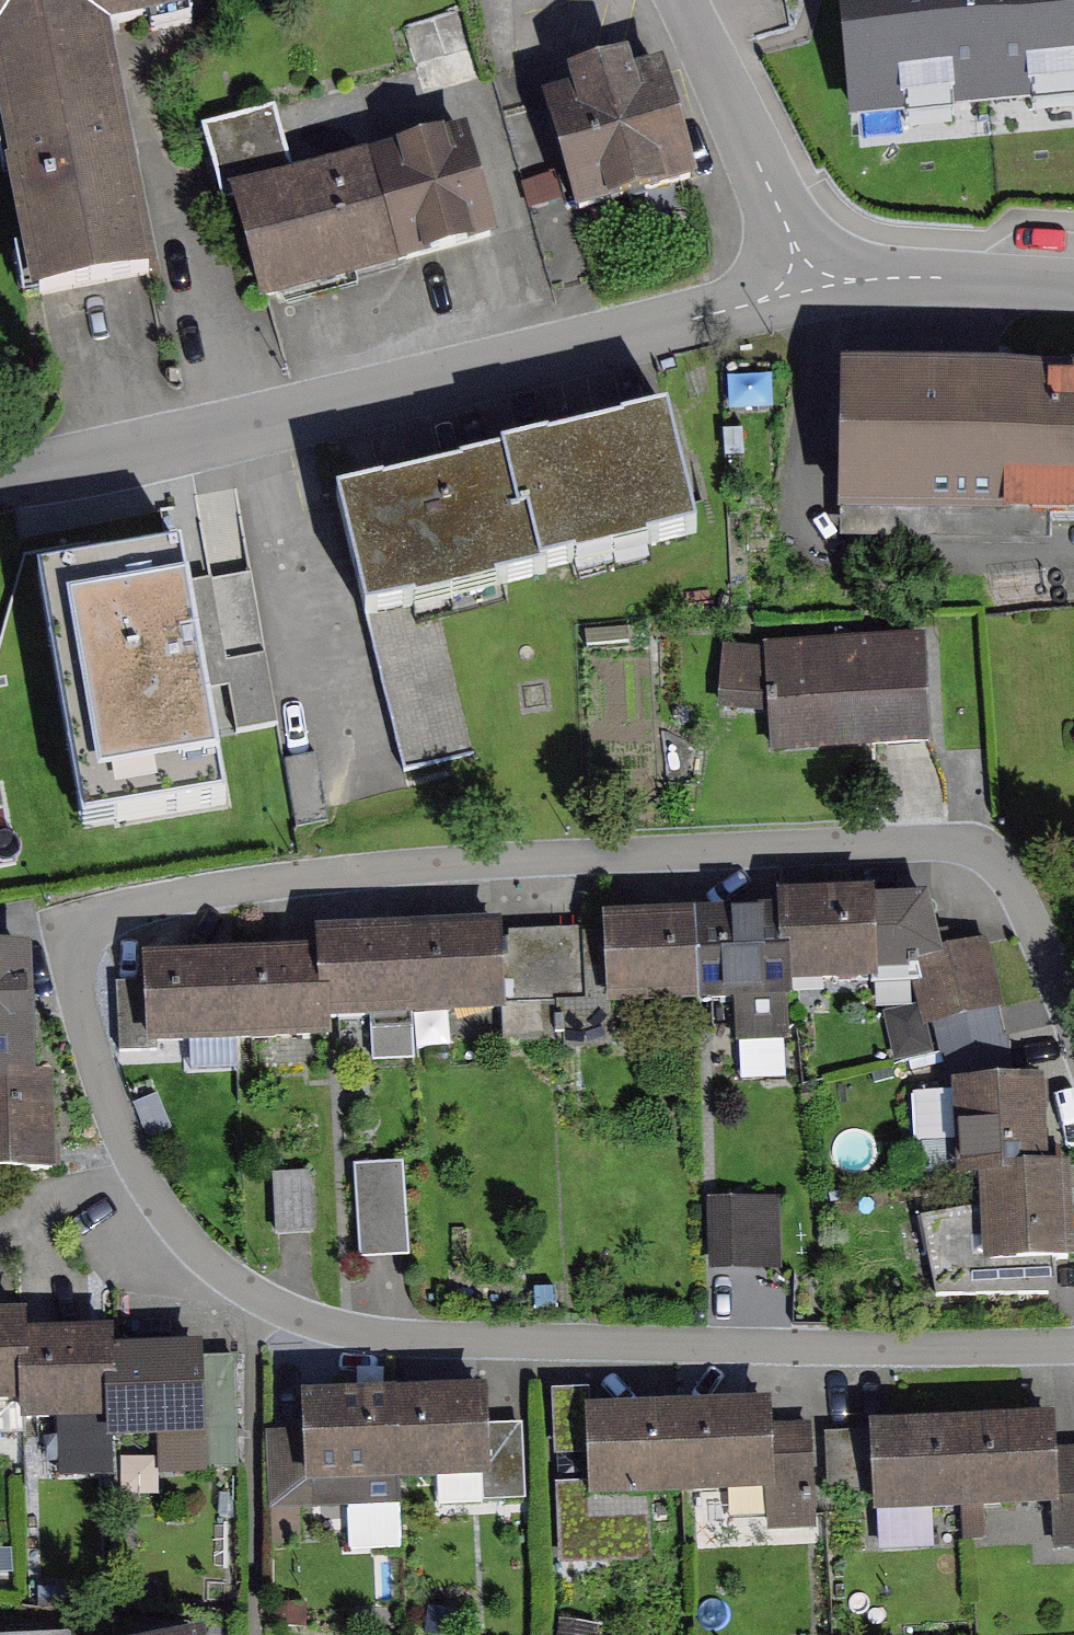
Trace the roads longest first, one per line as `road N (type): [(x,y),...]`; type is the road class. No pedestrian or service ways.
road 1 (residential): [(1073,1346),(794,1351),(411,1341),(298,1317),(200,1256),(161,1211),(127,1151),(73,986),(73,964),(99,916),(244,882),(497,861),(955,843),(990,854),(1016,883),(1073,1032)]
road 2 (residential): [(0,479),(268,425),(754,303),(804,278)]
road 3 (residential): [(678,0),(786,222),(804,278)]
road 4 (residential): [(804,278),(1073,286)]

